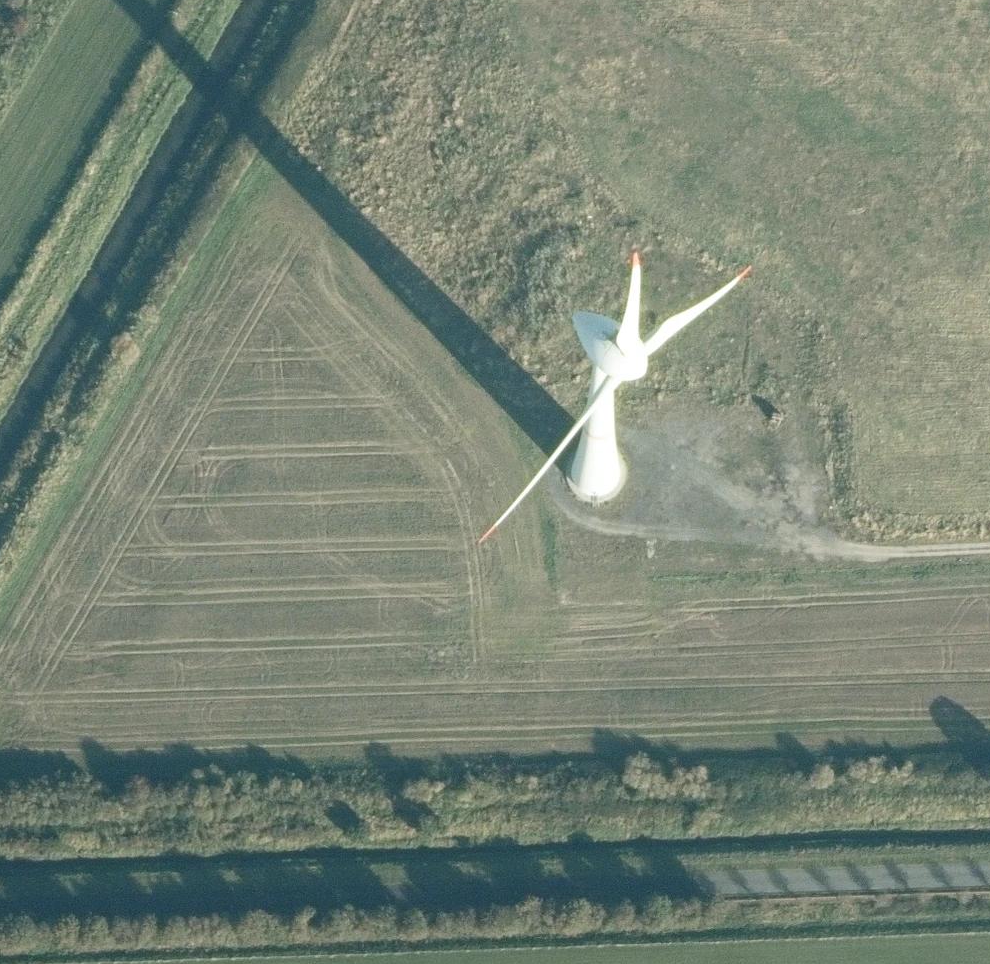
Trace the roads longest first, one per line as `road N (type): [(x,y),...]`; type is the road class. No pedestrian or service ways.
road 1 (unclassified): [(989,876),(0,909)]
road 2 (track): [(699,538),(989,534)]

